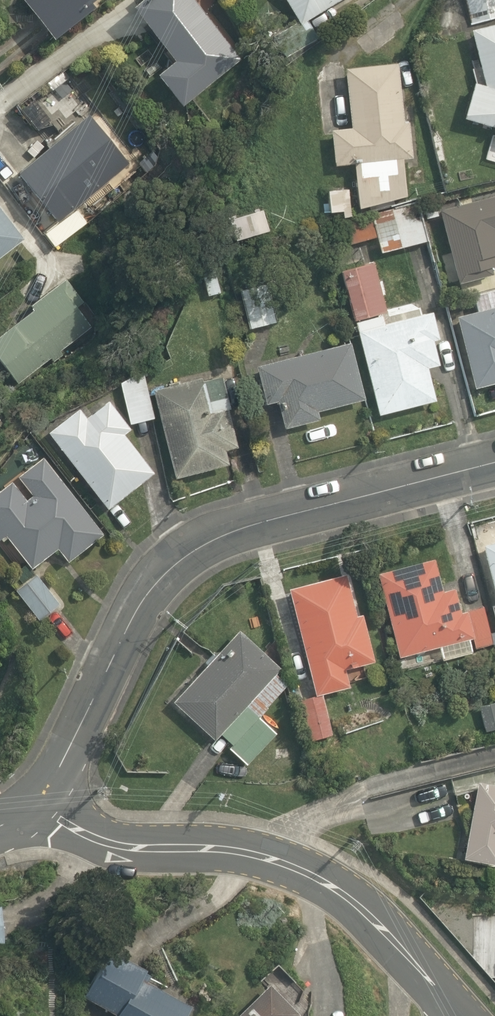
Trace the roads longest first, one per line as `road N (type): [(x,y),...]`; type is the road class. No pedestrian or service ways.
road 1 (tertiary): [(494,462),(220,534),(169,569),(136,610),(34,802)]
road 2 (residential): [(34,802),(103,841),(228,850),(302,871),(369,915),(457,1009)]

